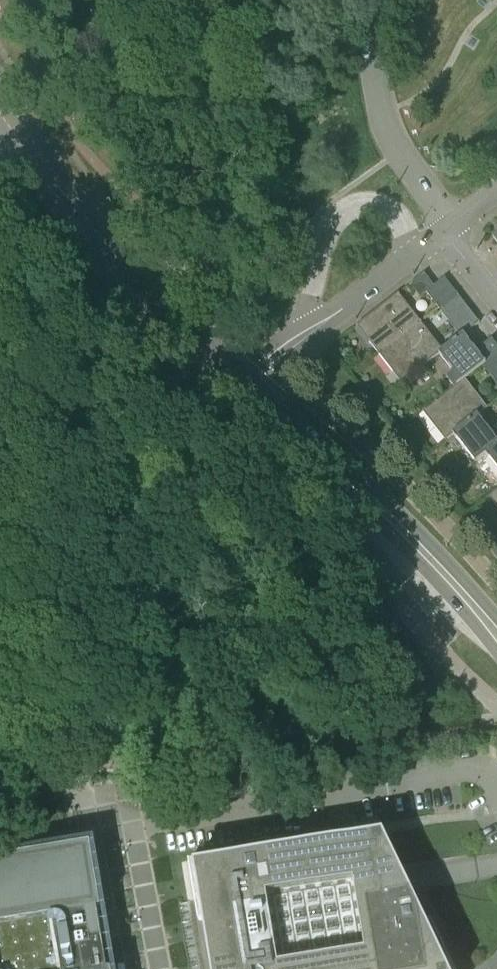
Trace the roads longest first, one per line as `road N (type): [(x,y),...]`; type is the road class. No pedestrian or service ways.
road 1 (unclassified): [(0,454),(48,747),(32,770),(0,777)]
road 2 (tertiary): [(496,632),(419,547),(241,382)]
road 3 (tertiary): [(241,382),(196,348),(121,271),(30,139)]
road 4 (residential): [(241,382),(444,234)]

